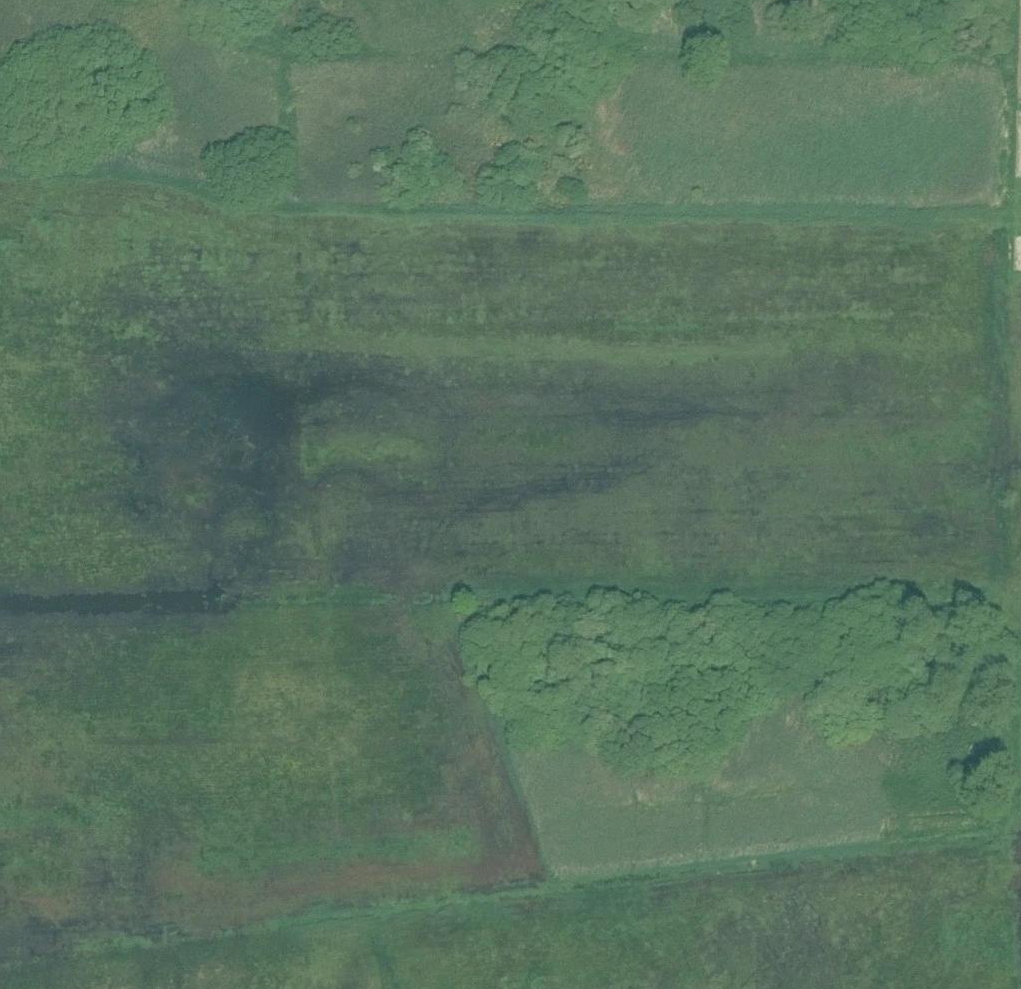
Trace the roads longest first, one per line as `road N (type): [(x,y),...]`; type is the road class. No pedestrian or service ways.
road 1 (track): [(1010,988),(1020,141)]

